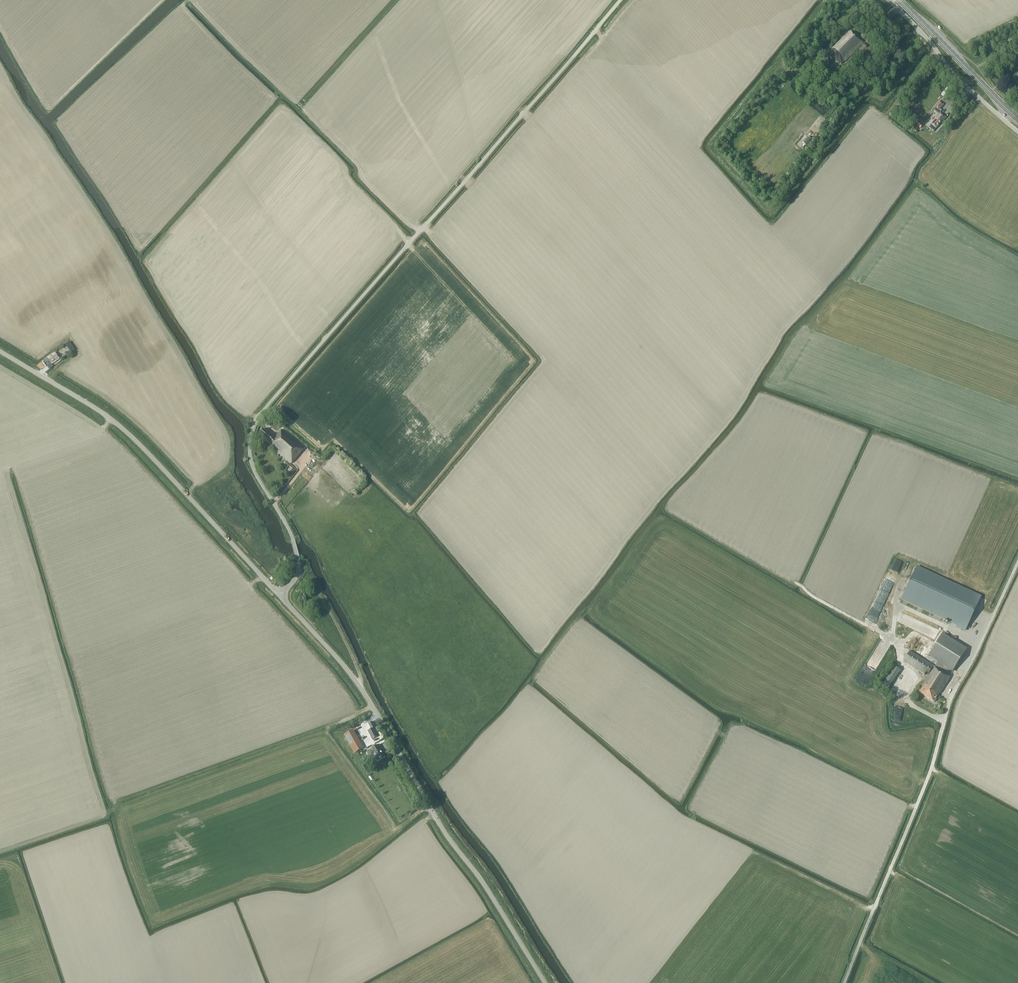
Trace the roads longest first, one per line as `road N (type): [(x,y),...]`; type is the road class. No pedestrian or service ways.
road 1 (unclassified): [(280,595),(298,566),(291,535),(251,460),(256,420),(622,0)]
road 2 (unclassified): [(280,595),(123,429),(0,352)]
road 3 (unclassified): [(544,982),(362,690)]
road 4 (unclassified): [(1017,132),(888,0)]
road 5 (primary): [(1017,118),(899,0)]
road 6 (unclassified): [(362,690),(280,595)]
road 7 (unclassified): [(362,690),(310,578)]

